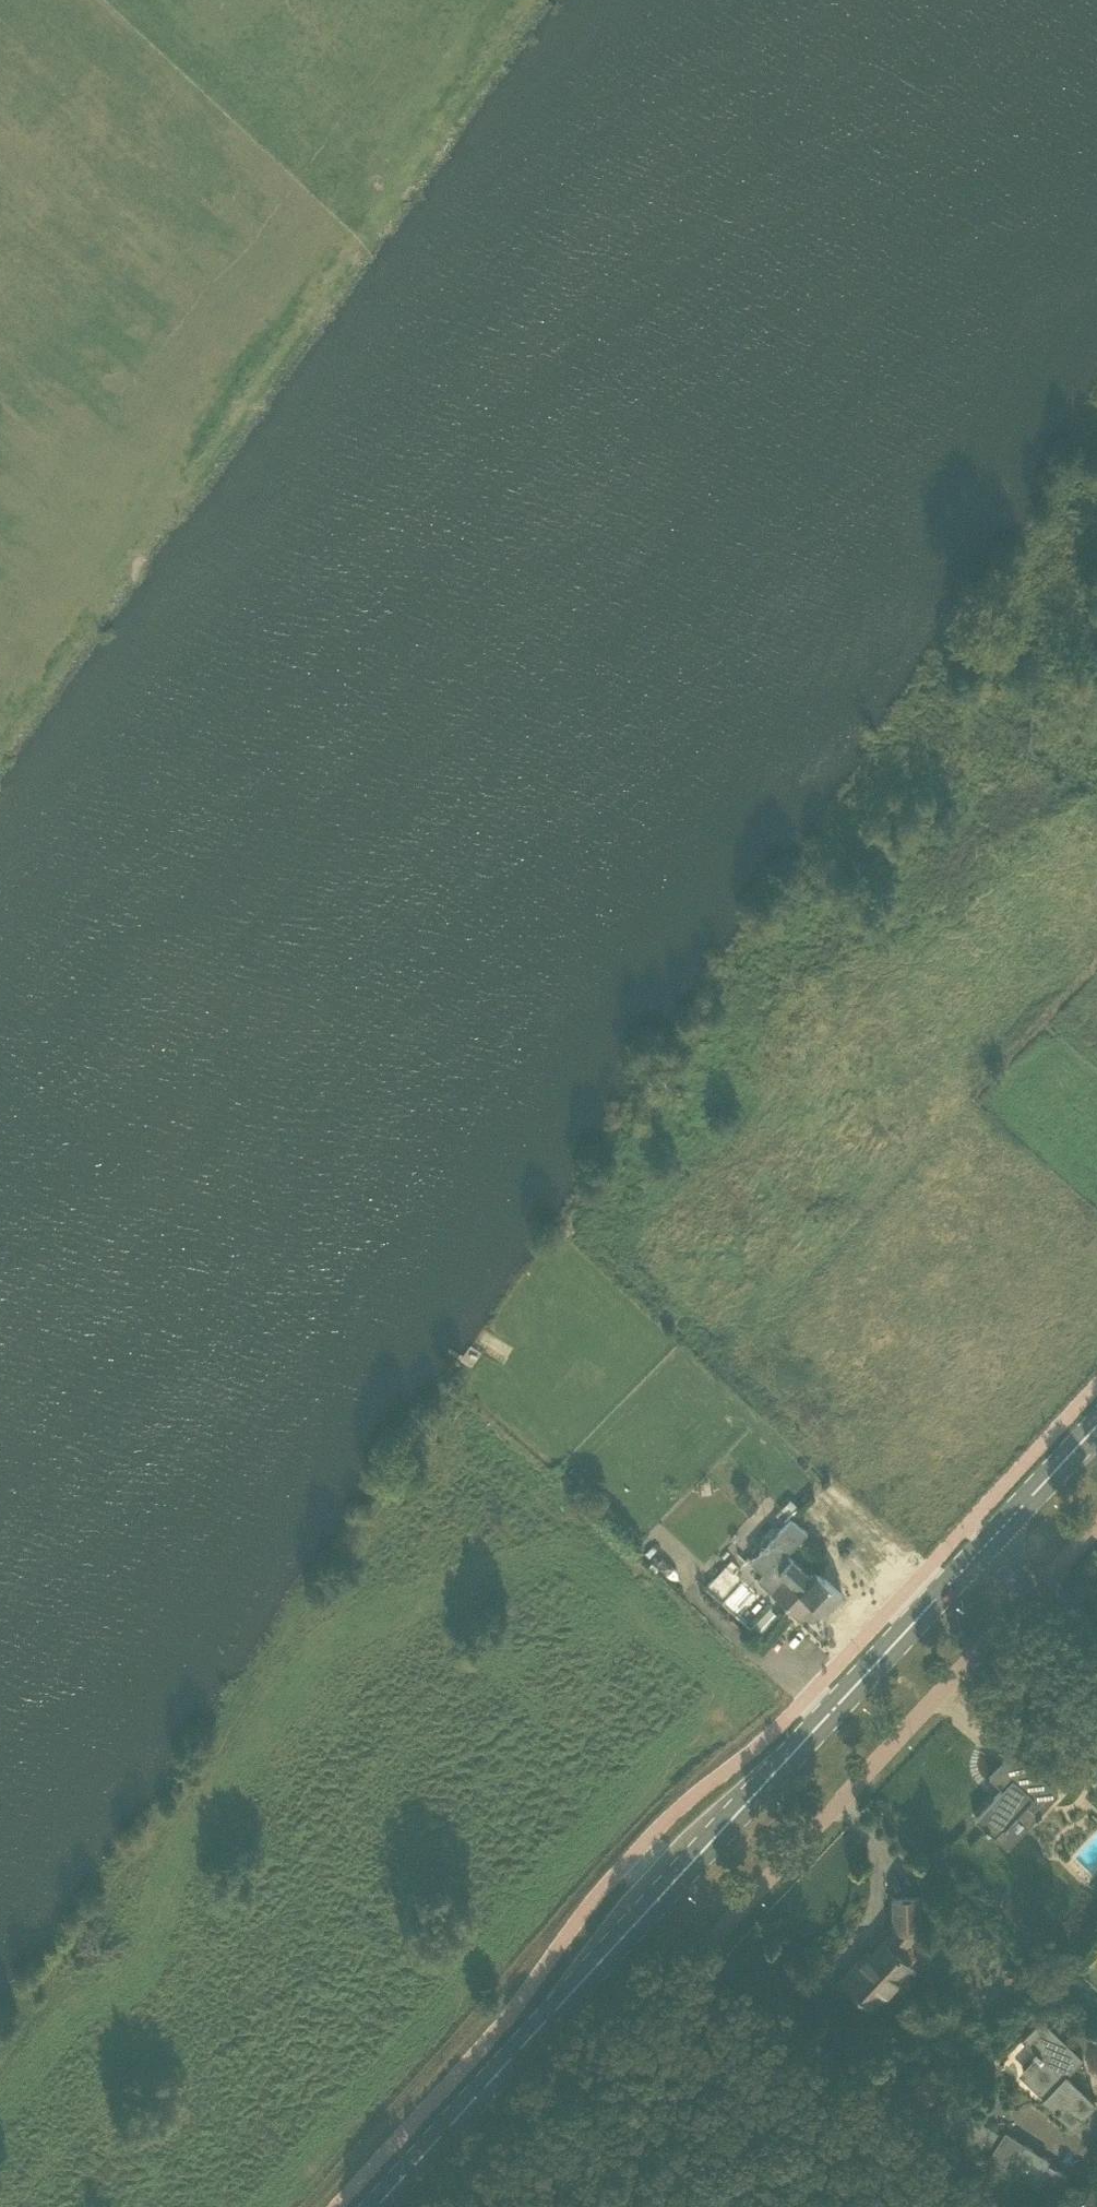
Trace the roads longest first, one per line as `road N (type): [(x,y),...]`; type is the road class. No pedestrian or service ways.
road 1 (secondary): [(376,2206),(986,1545)]
road 2 (residential): [(745,1911),(1035,1594)]
road 3 (secondary): [(986,1545),(1096,1426)]

